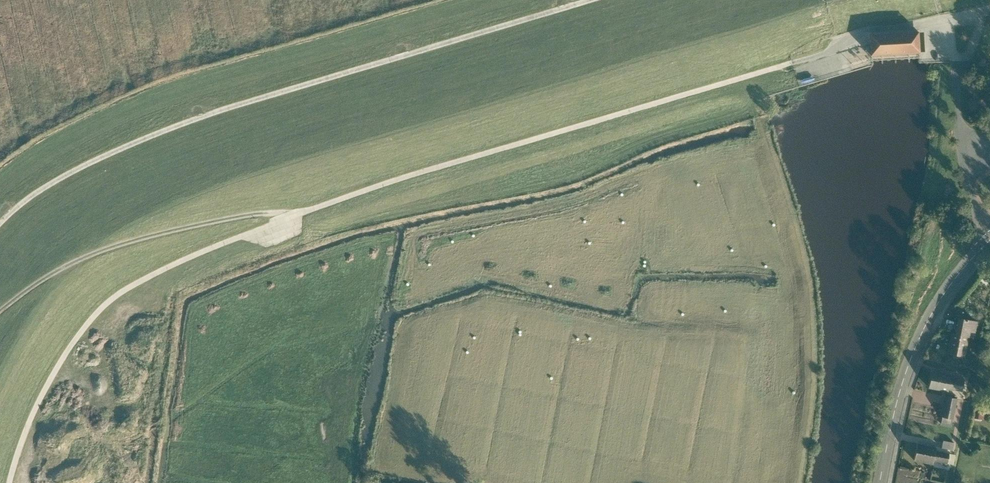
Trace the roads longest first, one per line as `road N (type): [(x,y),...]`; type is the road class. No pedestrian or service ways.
road 1 (track): [(0,224),(58,180),(170,129),(593,0)]
road 2 (track): [(288,218),(252,215),(146,237),(78,263),(0,313)]
road 3 (tertiary): [(880,482),(912,355),(949,287),(989,240)]
road 4 (residential): [(989,233),(969,184),(960,61)]

